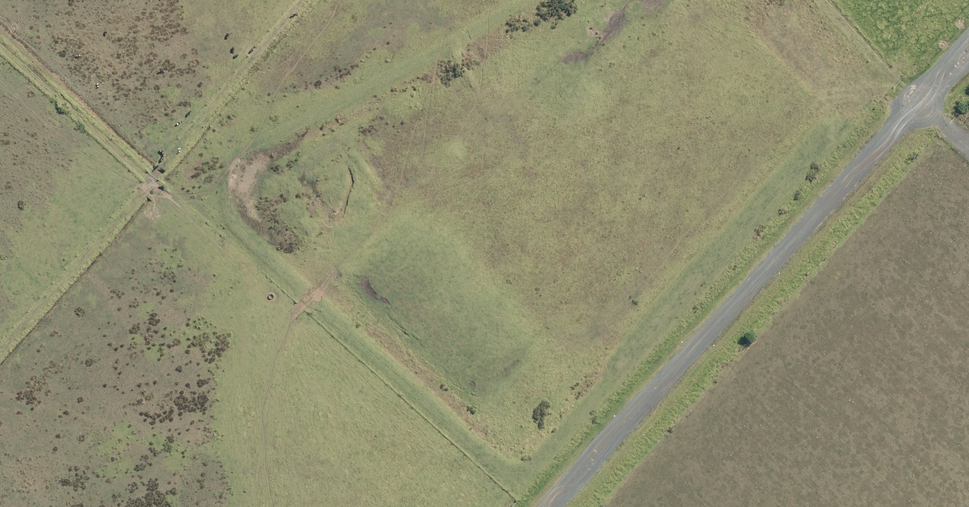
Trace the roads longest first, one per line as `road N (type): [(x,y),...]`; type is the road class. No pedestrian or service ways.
road 1 (unclassified): [(554,506),(968,49)]
road 2 (track): [(301,0),(0,350)]
road 3 (track): [(261,289),(0,49)]
road 4 (track): [(968,150),(825,0)]

